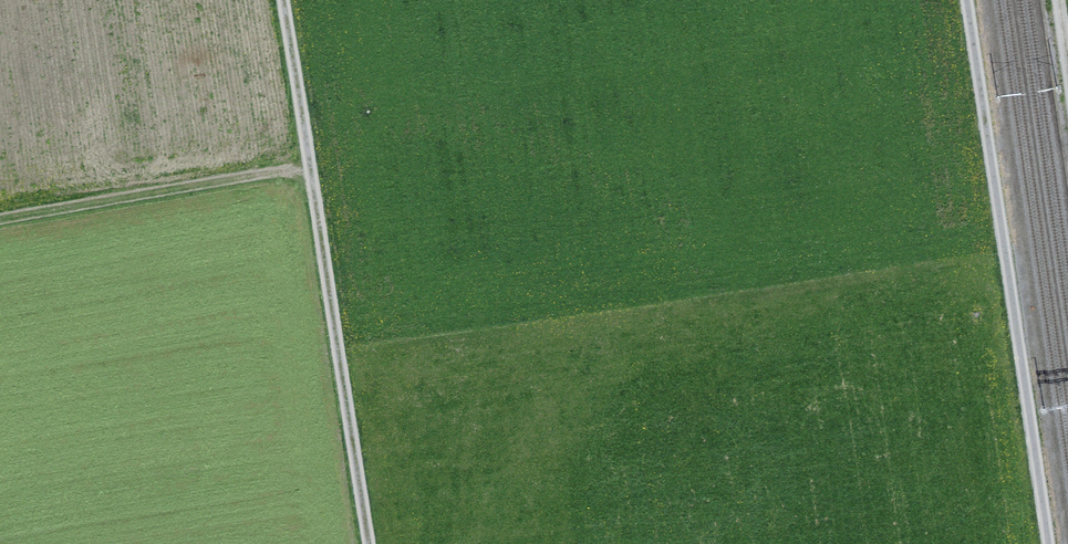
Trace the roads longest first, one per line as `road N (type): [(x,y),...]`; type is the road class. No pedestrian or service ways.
road 1 (track): [(283,0),(369,543)]
road 2 (track): [(969,0),(1051,543)]
road 3 (track): [(0,212),(310,166)]

